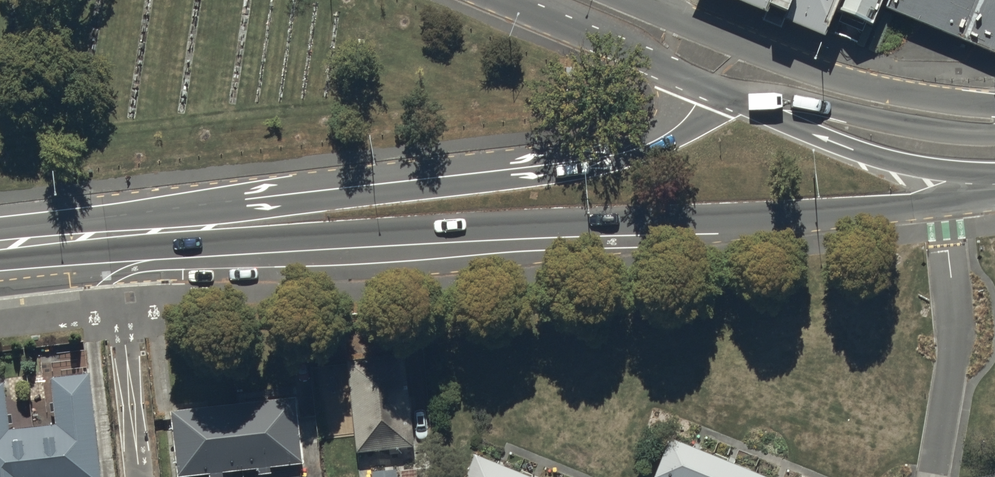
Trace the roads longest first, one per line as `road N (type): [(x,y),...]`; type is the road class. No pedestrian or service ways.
road 1 (secondary): [(944,205),(328,240),(115,237)]
road 2 (secondary): [(115,237),(324,190),(621,151)]
road 3 (residential): [(944,205),(956,330),(934,476)]
road 4 (secondary): [(994,166),(843,129),(753,94)]
road 5 (secondary): [(776,57),(908,103),(994,119)]
road 6 (secondary): [(636,0),(776,57)]
road 7 (secondary): [(621,151),(663,150),(710,134),(753,94)]
road 8 (secondary): [(664,57),(526,0)]
road 9 (secondary): [(621,151),(665,124),(674,106),(664,57)]

